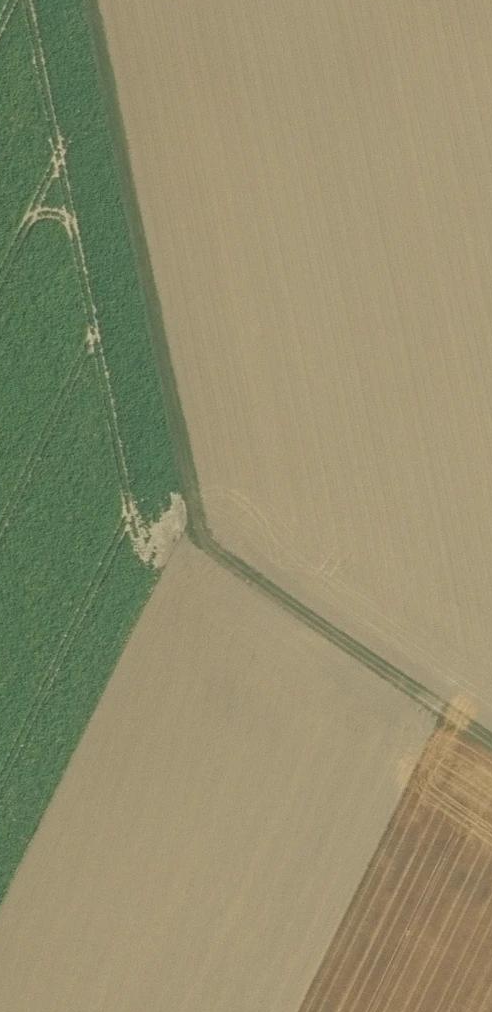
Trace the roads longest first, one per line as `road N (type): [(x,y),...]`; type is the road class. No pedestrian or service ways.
road 1 (track): [(92,0),(215,541),(236,568),(491,743)]

